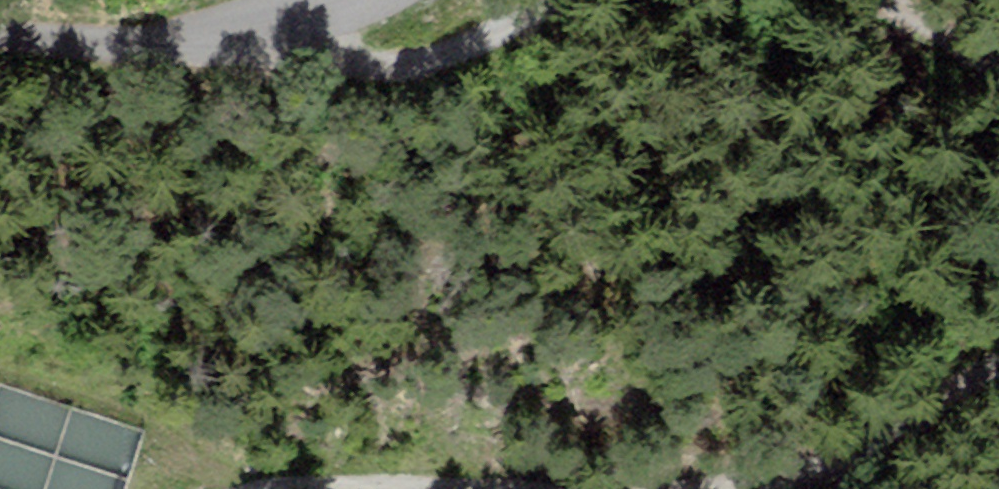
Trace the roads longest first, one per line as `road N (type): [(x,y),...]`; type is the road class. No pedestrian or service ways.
road 1 (unclassified): [(0,50),(138,60),(309,28),(369,0)]
road 2 (track): [(246,42),(365,74),(435,72),(559,0)]
road 3 (track): [(998,356),(867,450),(791,482),(751,488)]
road 4 (track): [(880,0),(998,79)]

